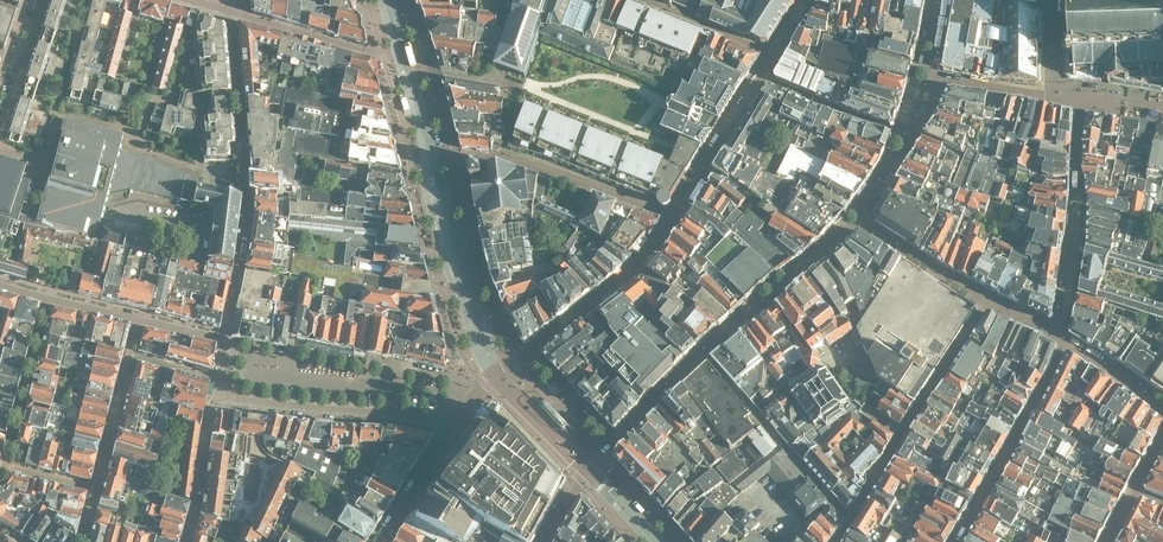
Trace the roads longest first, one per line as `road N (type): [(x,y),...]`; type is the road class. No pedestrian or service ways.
road 1 (tertiary): [(498,371),(466,299),(398,54)]
road 2 (residential): [(498,371),(452,426),(218,395)]
road 3 (tertiary): [(657,541),(498,371)]
road 4 (residential): [(96,488),(140,318)]
road 5 (residential): [(4,466),(47,297)]
road 6 (residential): [(398,54),(231,12)]
road 7 (residential): [(185,541),(218,395)]
road 8 (residential): [(218,395),(223,338),(140,318)]
road 9 (residential): [(39,0),(0,124)]

